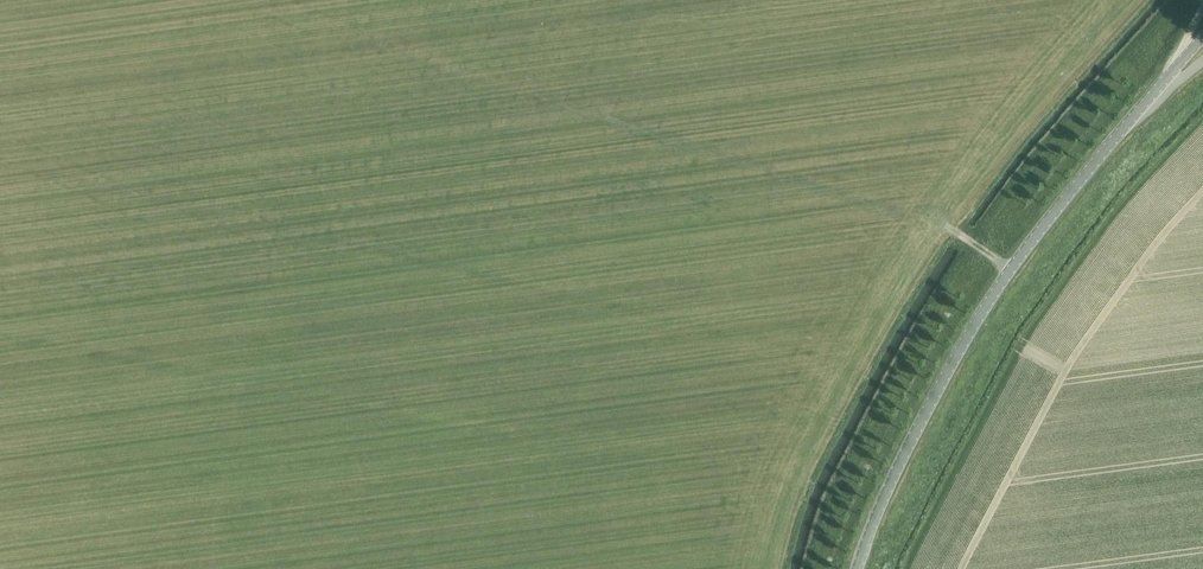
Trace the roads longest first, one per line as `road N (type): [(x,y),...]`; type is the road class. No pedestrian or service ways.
road 1 (tertiary): [(857,568),(908,448),(986,307),(1202,38)]

